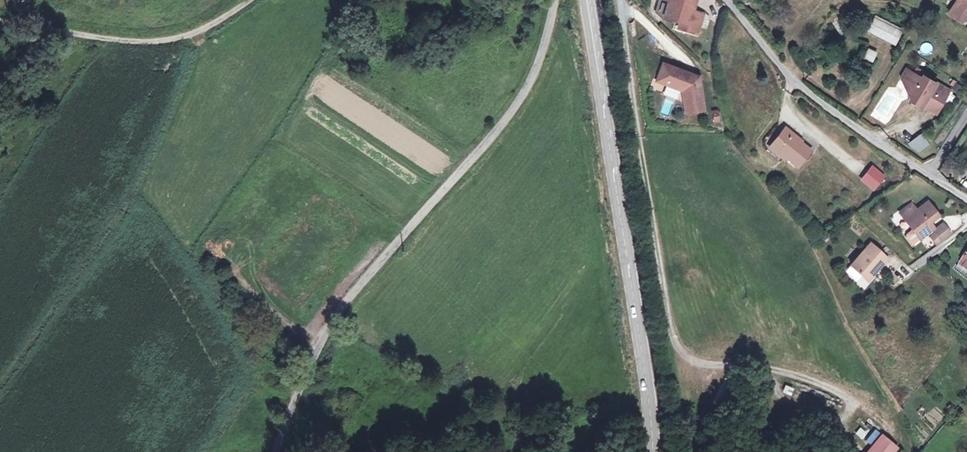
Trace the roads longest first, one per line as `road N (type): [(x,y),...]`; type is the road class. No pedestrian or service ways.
road 1 (unclassified): [(555,0),(542,55),(515,109),(320,334),(279,451)]
road 2 (unclassified): [(845,398),(720,366),(673,344),(619,0)]
road 3 (secondary): [(652,451),(587,0)]
road 4 (unclassified): [(730,0),(787,77),(966,199)]
road 5 (track): [(88,37),(187,37),(254,0)]

